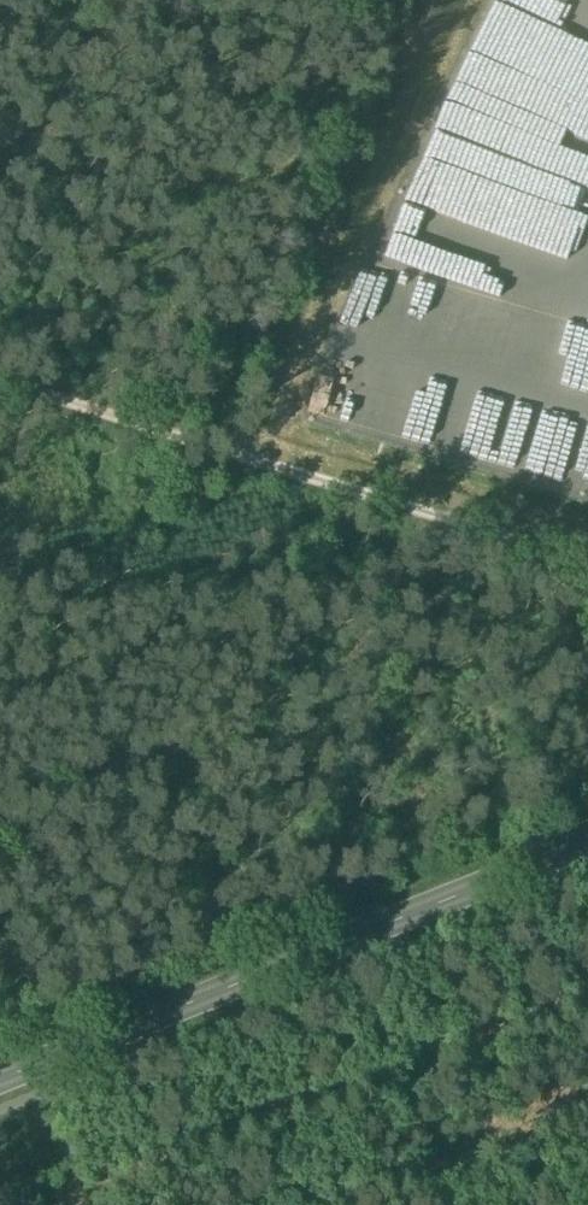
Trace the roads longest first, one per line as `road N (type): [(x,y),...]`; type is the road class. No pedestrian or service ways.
road 1 (secondary): [(0,1086),(587,850)]
road 2 (track): [(0,386),(587,566)]

